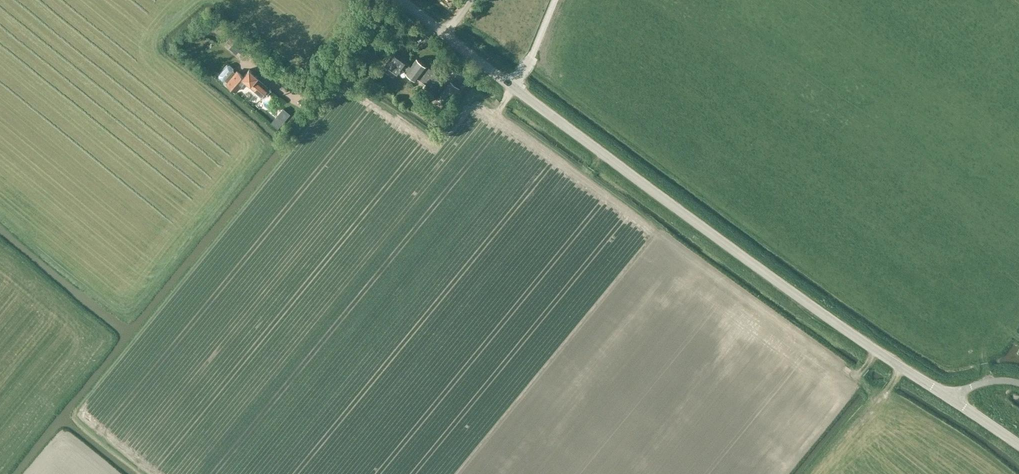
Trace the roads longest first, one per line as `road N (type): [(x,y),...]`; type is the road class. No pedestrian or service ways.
road 1 (unclassified): [(949,397),(395,0)]
road 2 (track): [(814,473),(889,389),(899,367)]

